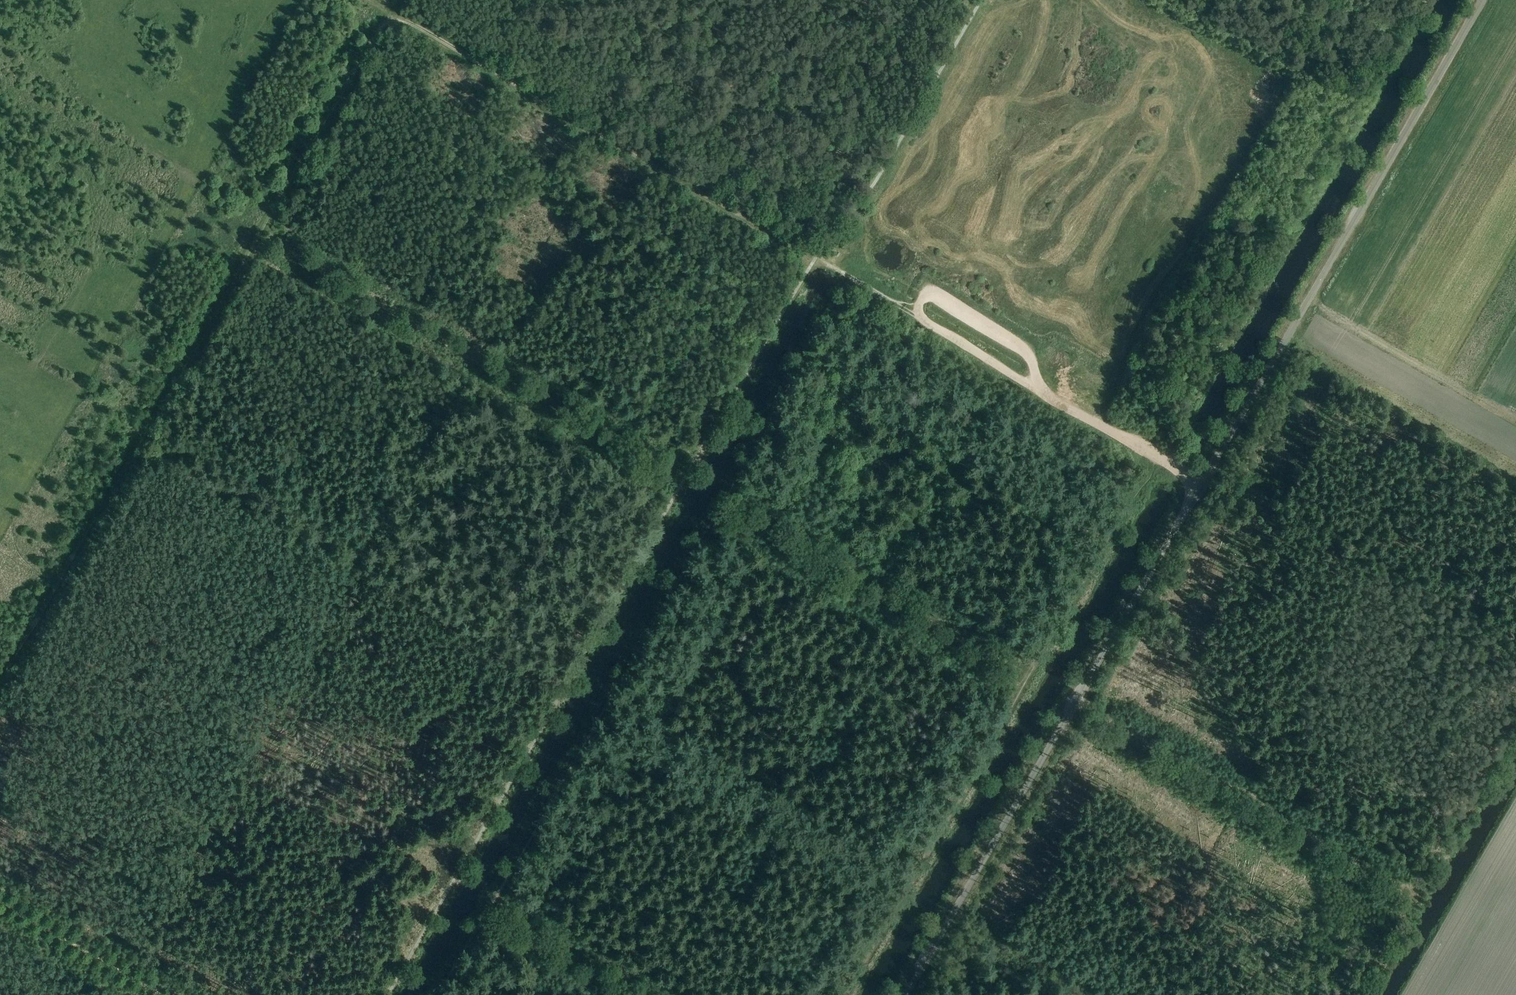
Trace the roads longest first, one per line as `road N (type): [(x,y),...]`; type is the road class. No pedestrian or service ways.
road 1 (unclassified): [(1480,0),(905,994)]
road 2 (track): [(434,994),(850,276)]
road 3 (track): [(0,687),(390,12)]
road 4 (track): [(1162,458),(850,994)]
road 5 (track): [(816,257),(390,12)]
road 6 (track): [(1198,482),(914,313),(934,296),(1031,361)]

